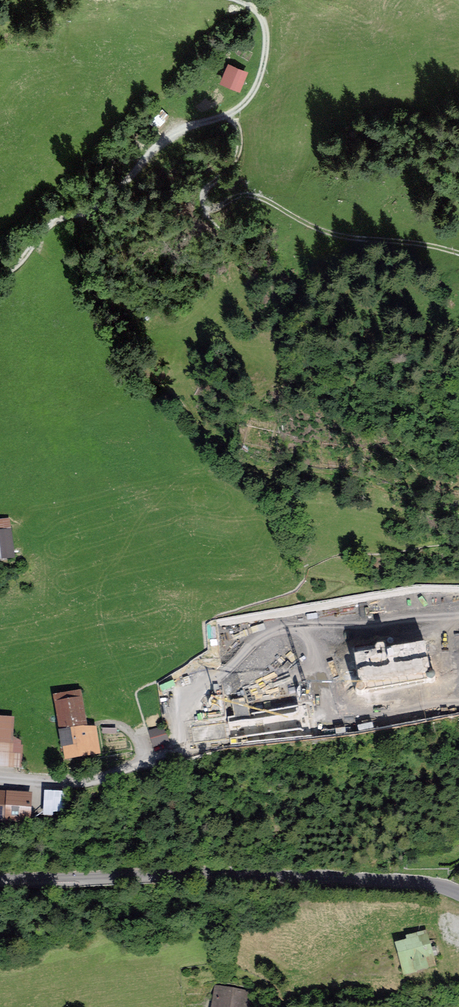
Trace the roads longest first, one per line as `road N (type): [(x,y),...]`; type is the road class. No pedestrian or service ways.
road 1 (residential): [(0,778),(82,781),(198,746),(458,711)]
road 2 (residential): [(0,878),(376,878),(458,892)]
road 3 (track): [(0,275),(19,264),(41,232),(102,199),(172,133),(247,101),(266,33),(260,14),(237,0)]
road 4 (track): [(458,255),(323,232),(241,191),(207,197),(203,186),(238,144),(232,113)]

